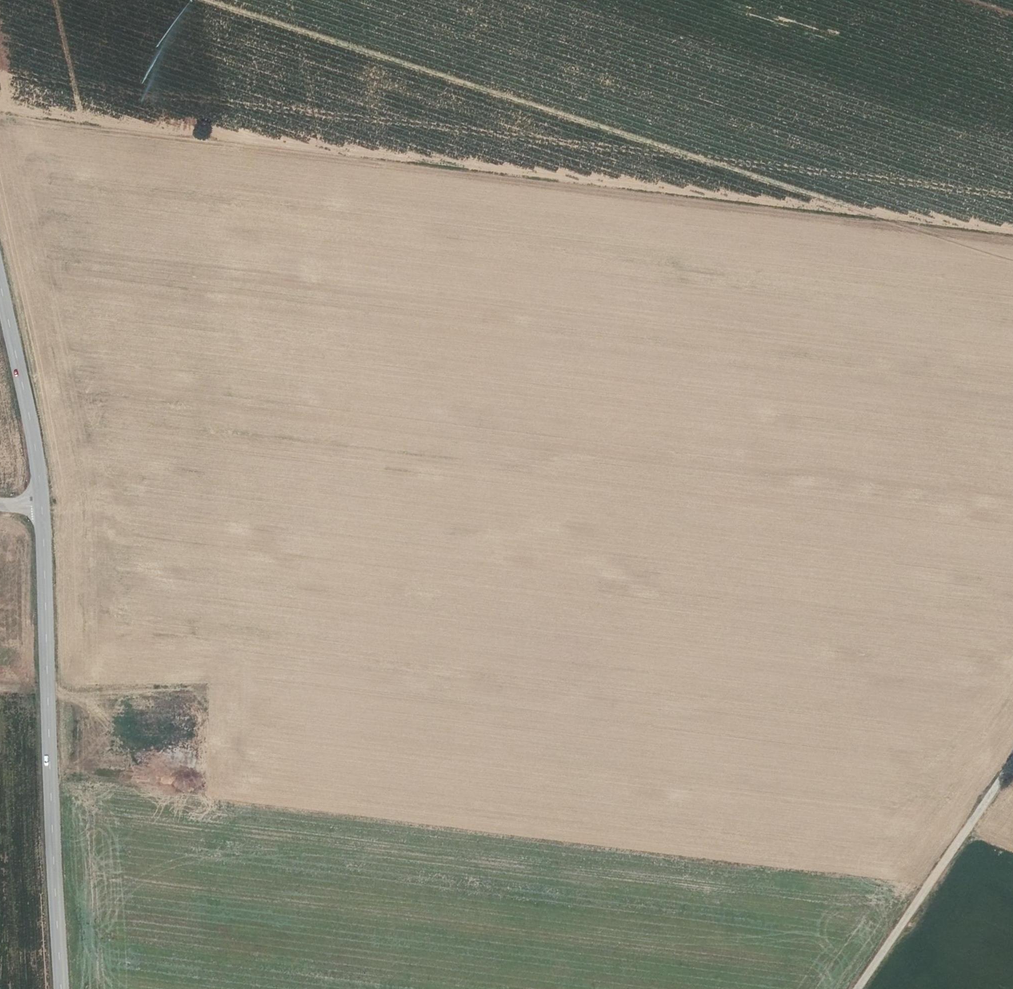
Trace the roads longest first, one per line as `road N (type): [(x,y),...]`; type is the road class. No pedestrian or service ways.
road 1 (tertiary): [(41,504),(61,988)]
road 2 (track): [(1012,761),(858,988)]
road 3 (tertiary): [(0,275),(41,504)]

